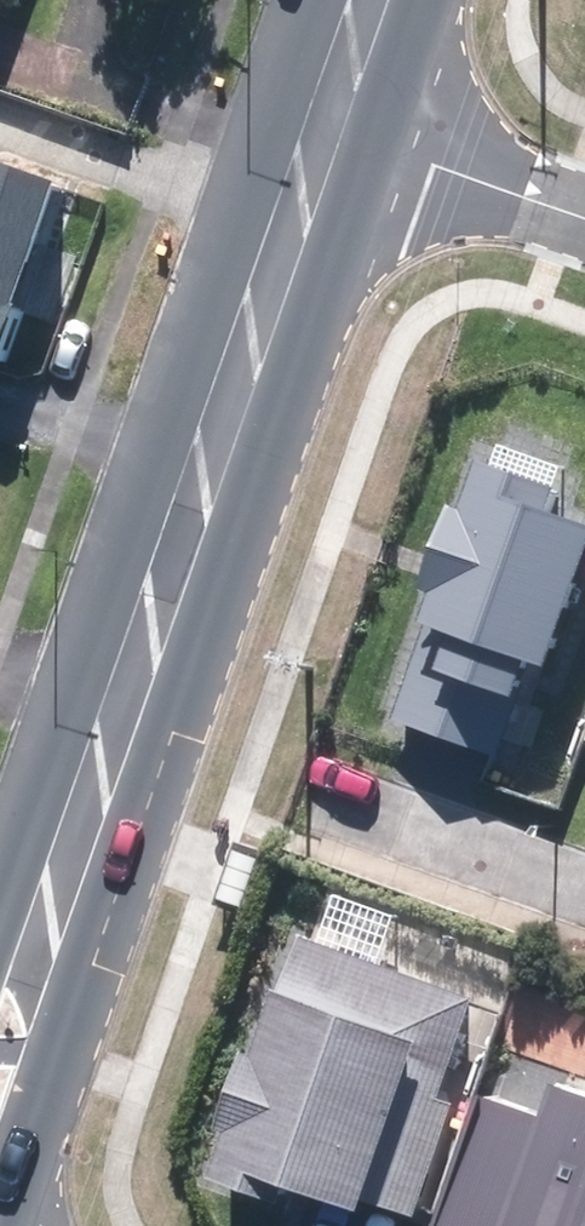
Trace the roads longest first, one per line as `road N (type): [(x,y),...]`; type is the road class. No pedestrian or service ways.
road 1 (secondary): [(322,117),(129,709),(0,1065)]
road 2 (residential): [(318,788),(584,882)]
road 3 (residential): [(322,117),(584,203)]
road 4 (secondary): [(364,0),(322,117)]

